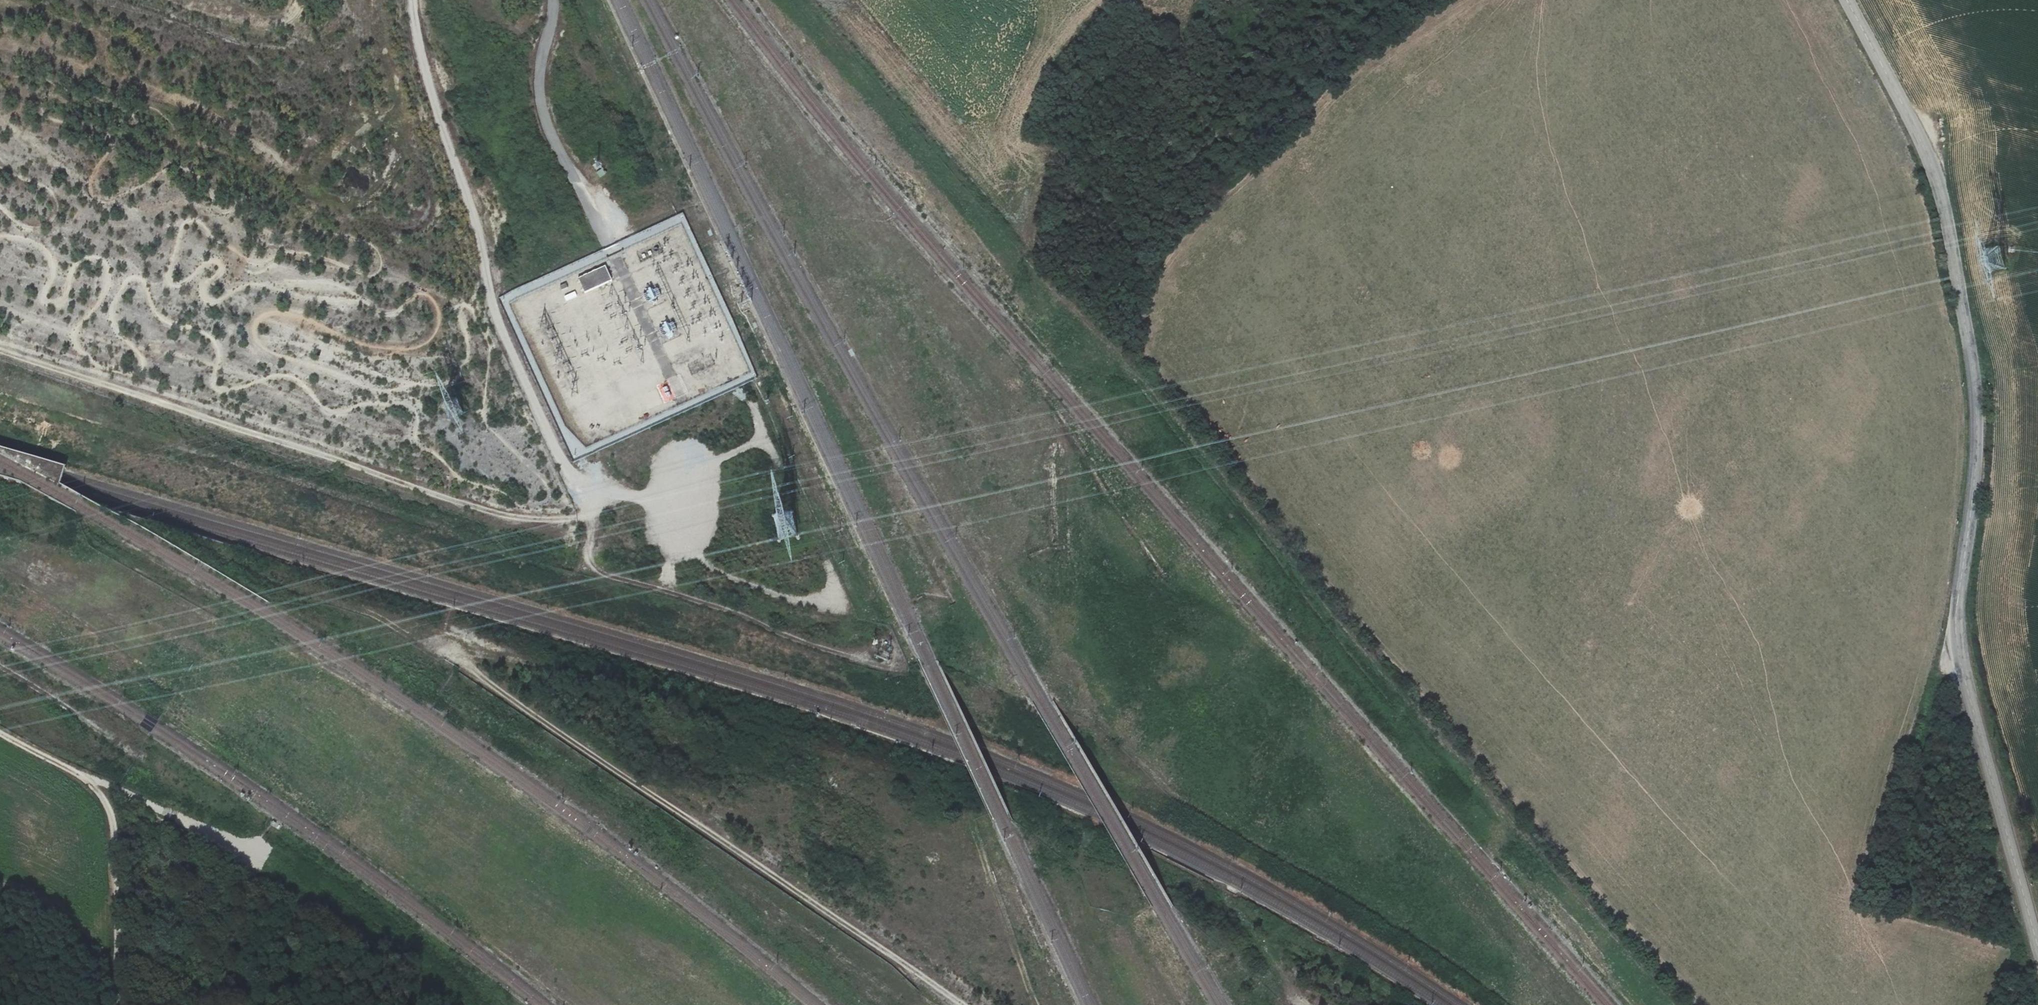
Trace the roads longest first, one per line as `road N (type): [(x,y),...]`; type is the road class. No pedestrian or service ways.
road 1 (tertiary): [(2037,947),(1959,641),(1977,432),(1950,237),(1923,145),(1847,0)]
road 2 (track): [(450,652),(965,1004)]
road 3 (track): [(0,736),(84,776),(104,798),(115,830),(113,1004)]
road 4 (unclassified): [(552,0),(540,100),(609,247)]

